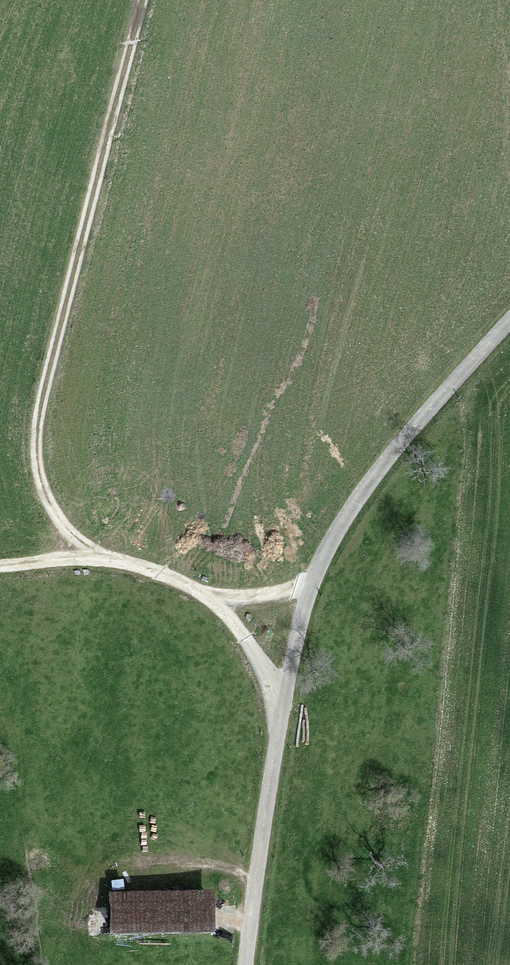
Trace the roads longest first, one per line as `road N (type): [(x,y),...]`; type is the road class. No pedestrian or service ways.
road 1 (track): [(145,0),(42,400),(41,483),(83,543),(211,596),(283,702)]
road 2 (unclassified): [(283,702),(304,611),(333,538),(396,449),(509,321)]
road 3 (unclassified): [(283,702),(247,964)]

